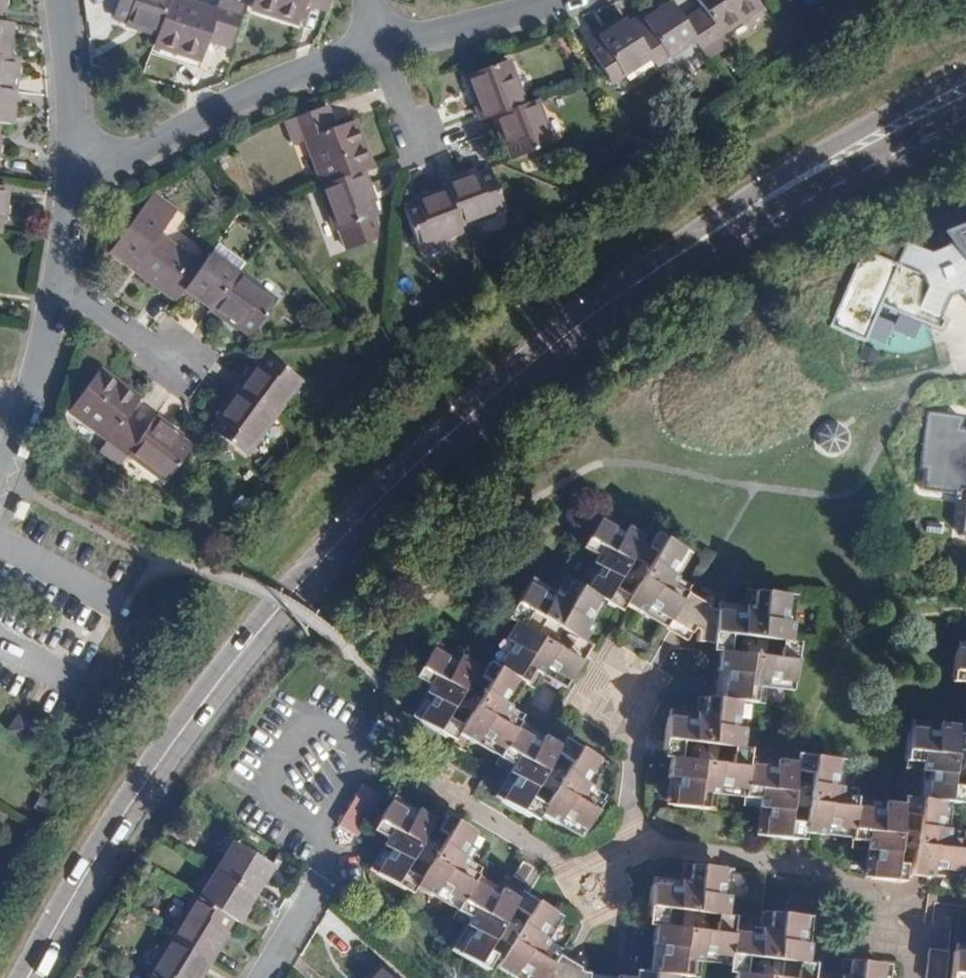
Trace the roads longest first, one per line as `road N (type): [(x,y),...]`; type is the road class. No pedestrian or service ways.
road 1 (secondary): [(29,977),(138,794),(269,622),(413,469),(608,305)]
road 2 (secondary): [(965,74),(754,197),(608,305)]
road 3 (residential): [(74,164),(125,162),(297,72),(378,44)]
road 4 (secondary): [(608,305),(818,185)]
road 5 (residential): [(318,833),(262,797),(307,721),(363,754)]
road 6 (residential): [(0,483),(58,286)]
road 7 (residential): [(378,44),(558,0)]
road 8 (residential): [(262,977),(337,856),(318,833)]
road 9 (secondary): [(818,185),(965,109)]
road 10 (residential): [(74,164),(60,0)]
road 11 (tertiary): [(818,185),(965,121)]
road 12 (residential): [(58,286),(151,351),(180,361)]
road 13 (residential): [(58,286),(74,164)]

